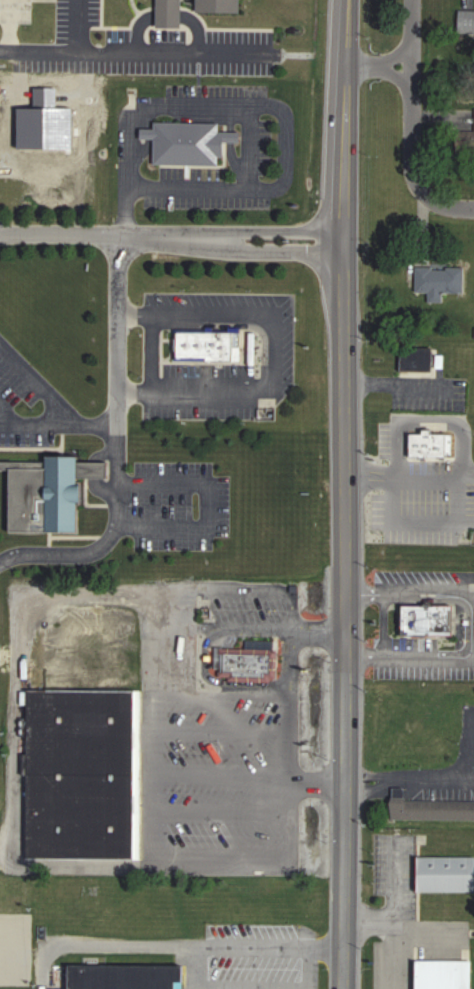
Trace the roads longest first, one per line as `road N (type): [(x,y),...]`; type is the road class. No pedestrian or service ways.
road 1 (primary): [(343,988),(344,0)]
road 2 (residential): [(0,233),(344,243)]
road 3 (residential): [(123,237),(117,426)]
road 4 (residential): [(473,211),(449,210),(417,187),(401,73)]

